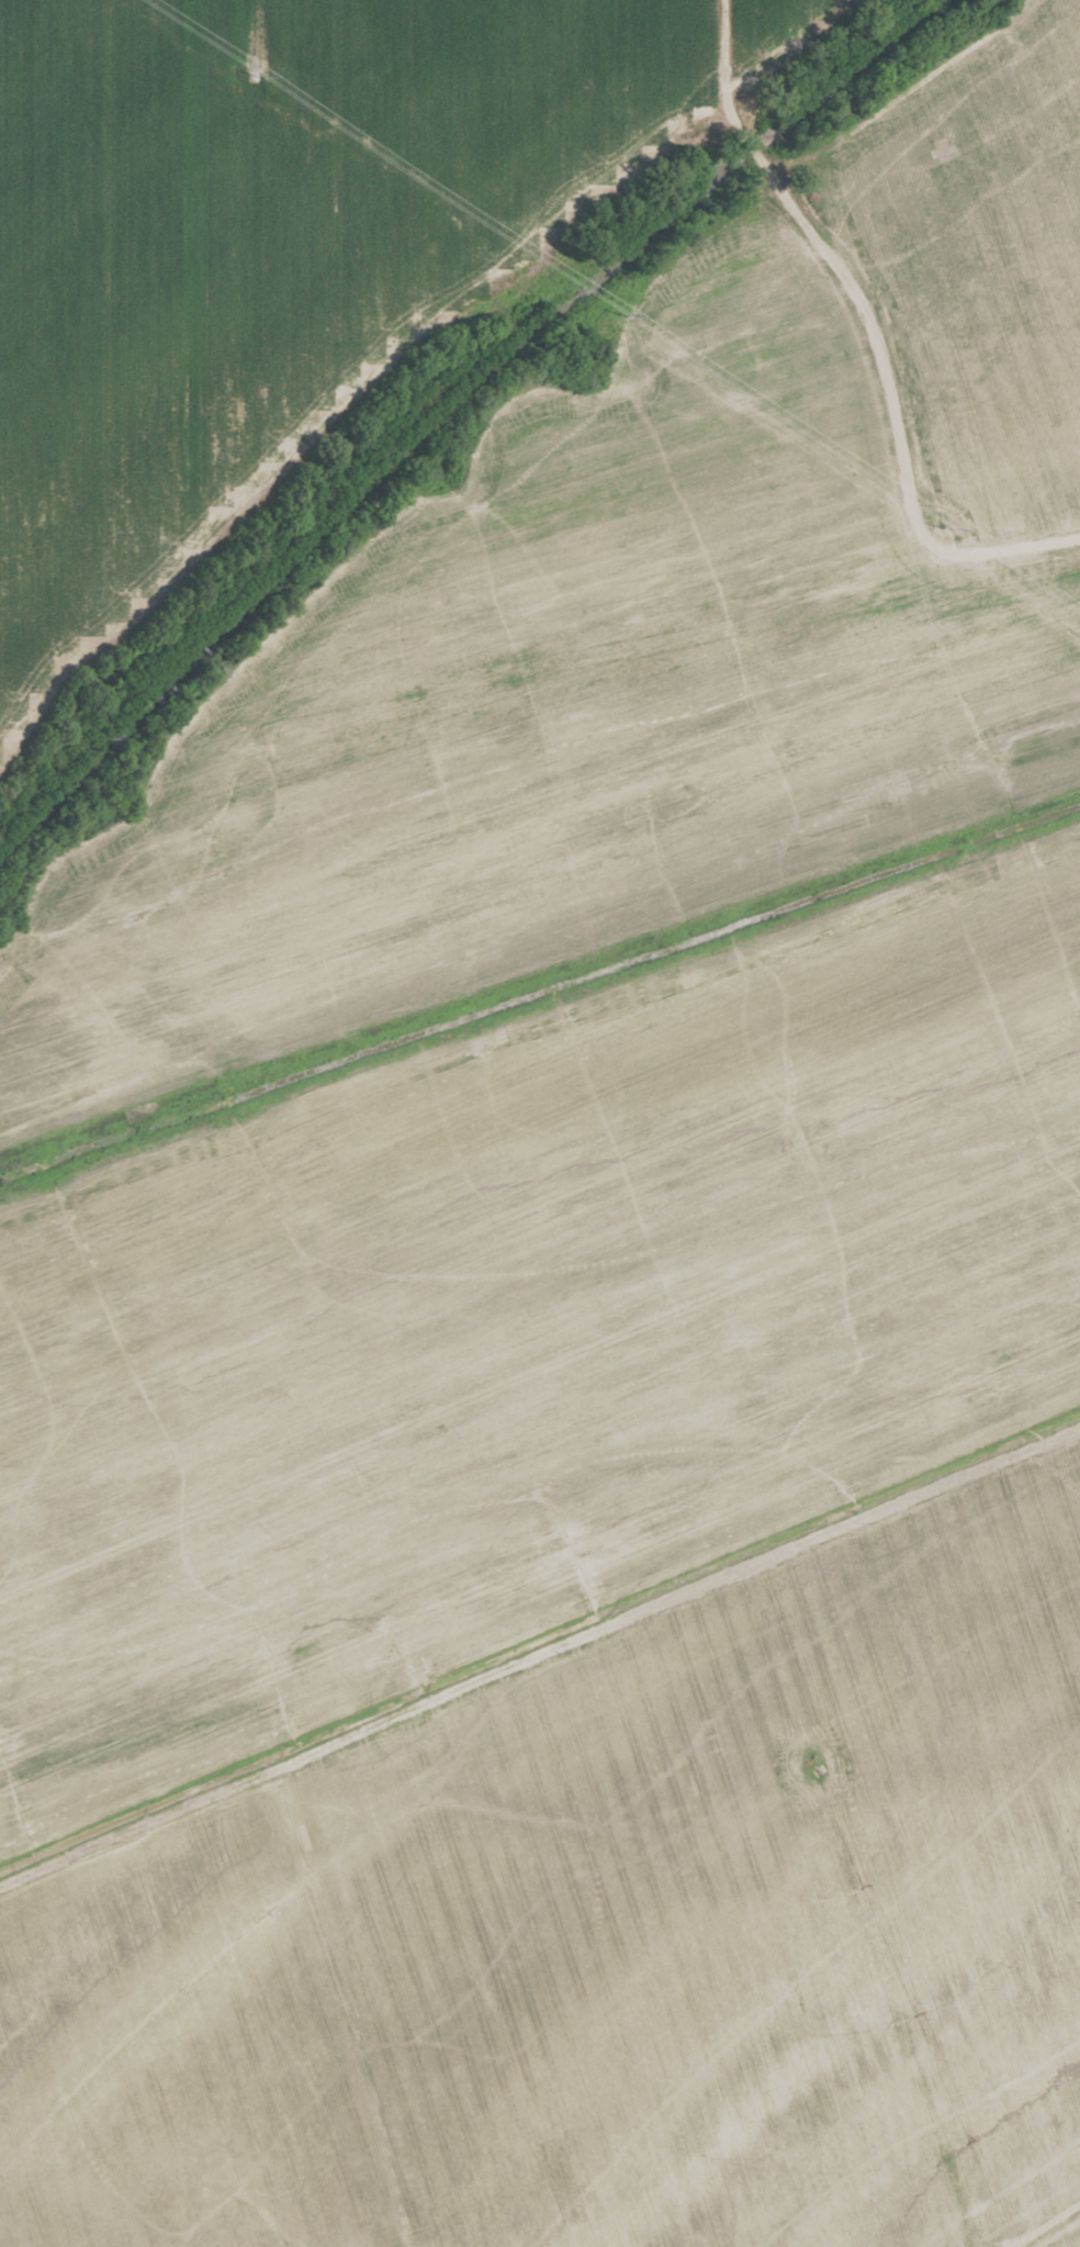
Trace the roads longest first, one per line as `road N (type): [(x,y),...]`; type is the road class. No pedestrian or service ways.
road 1 (residential): [(1079,1412),(0,1876)]
road 2 (residential): [(1079,536),(952,558),(930,549),(909,507),(892,409),(852,302),(732,118),(725,0)]

